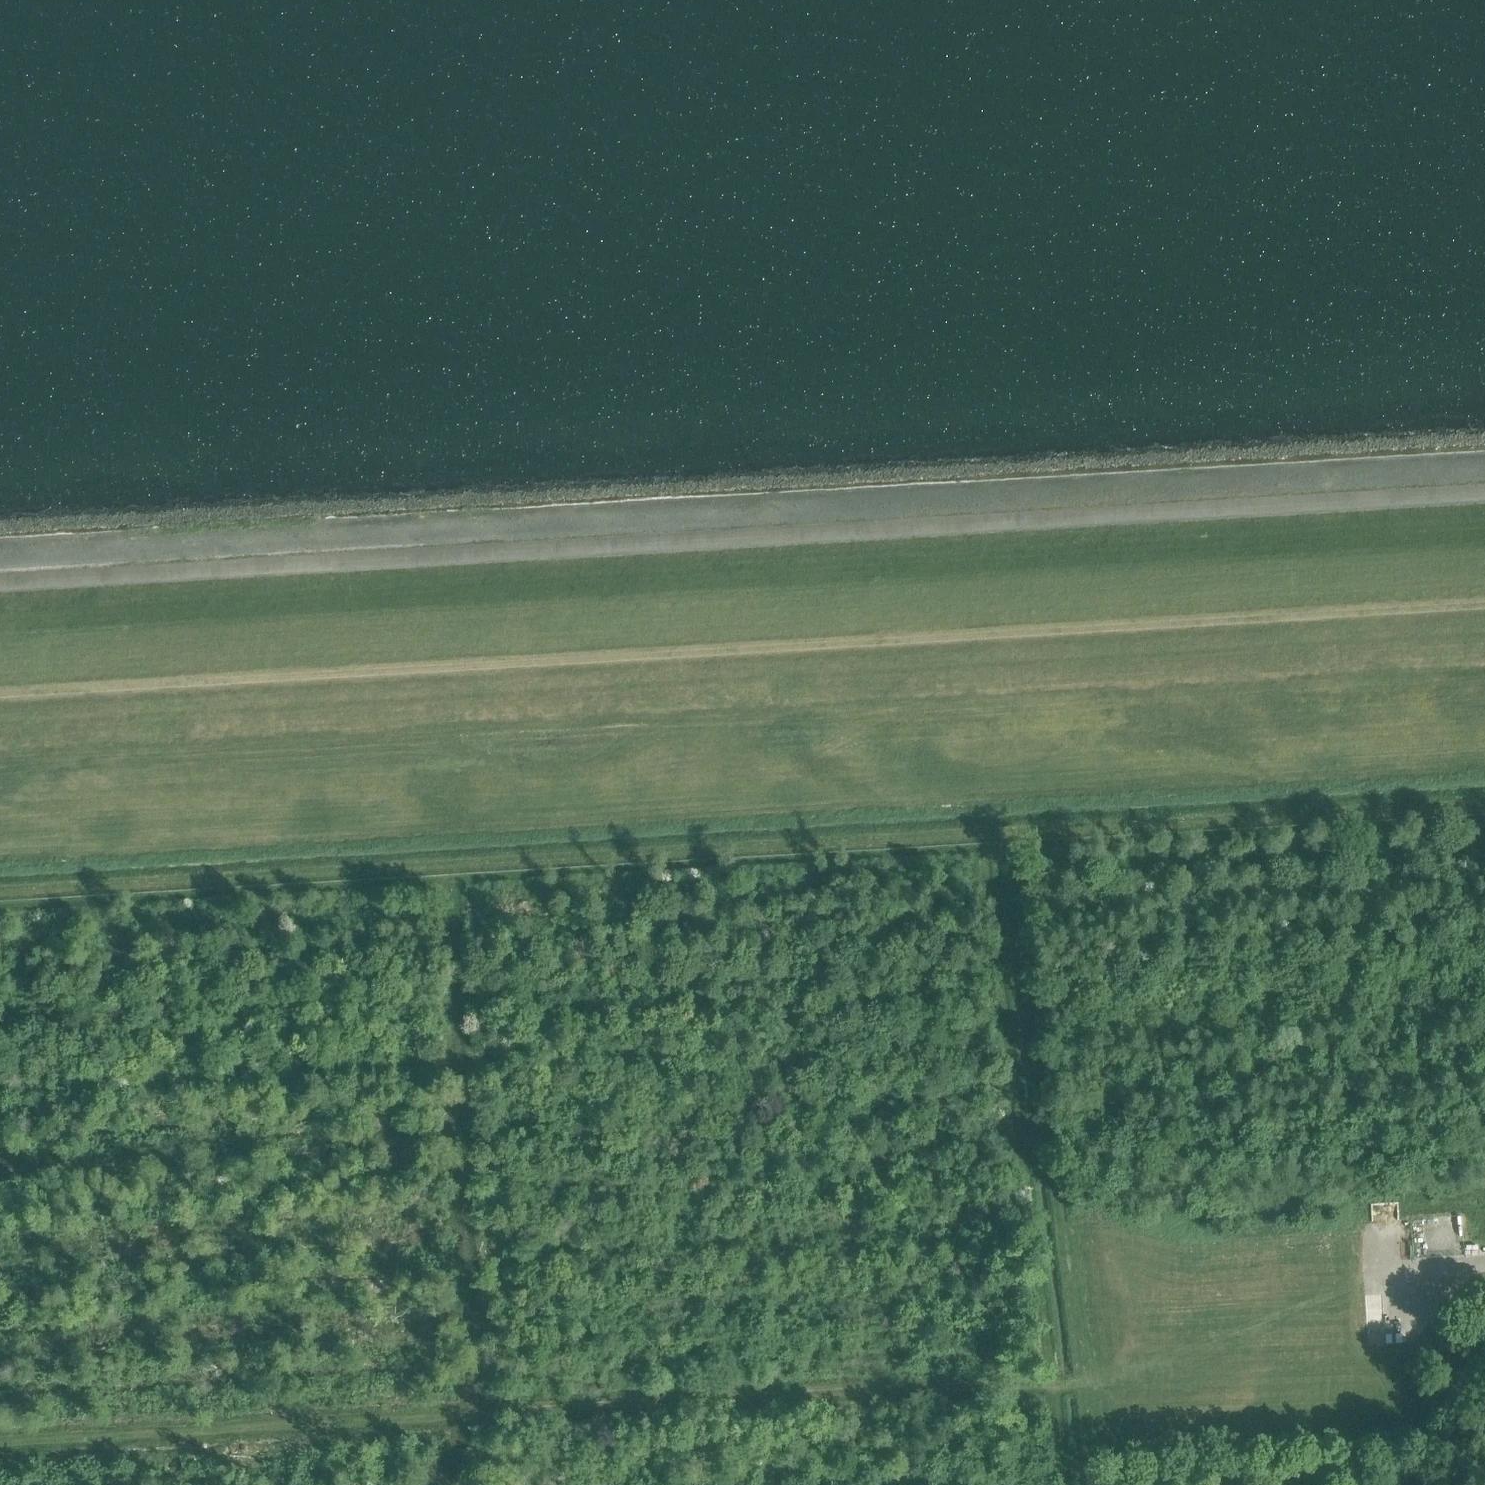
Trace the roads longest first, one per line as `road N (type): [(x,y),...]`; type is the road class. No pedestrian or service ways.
road 1 (track): [(1484,609),(0,701)]
road 2 (track): [(1059,1484),(1053,1391),(1102,1362),(1271,1328),(1374,1271)]

